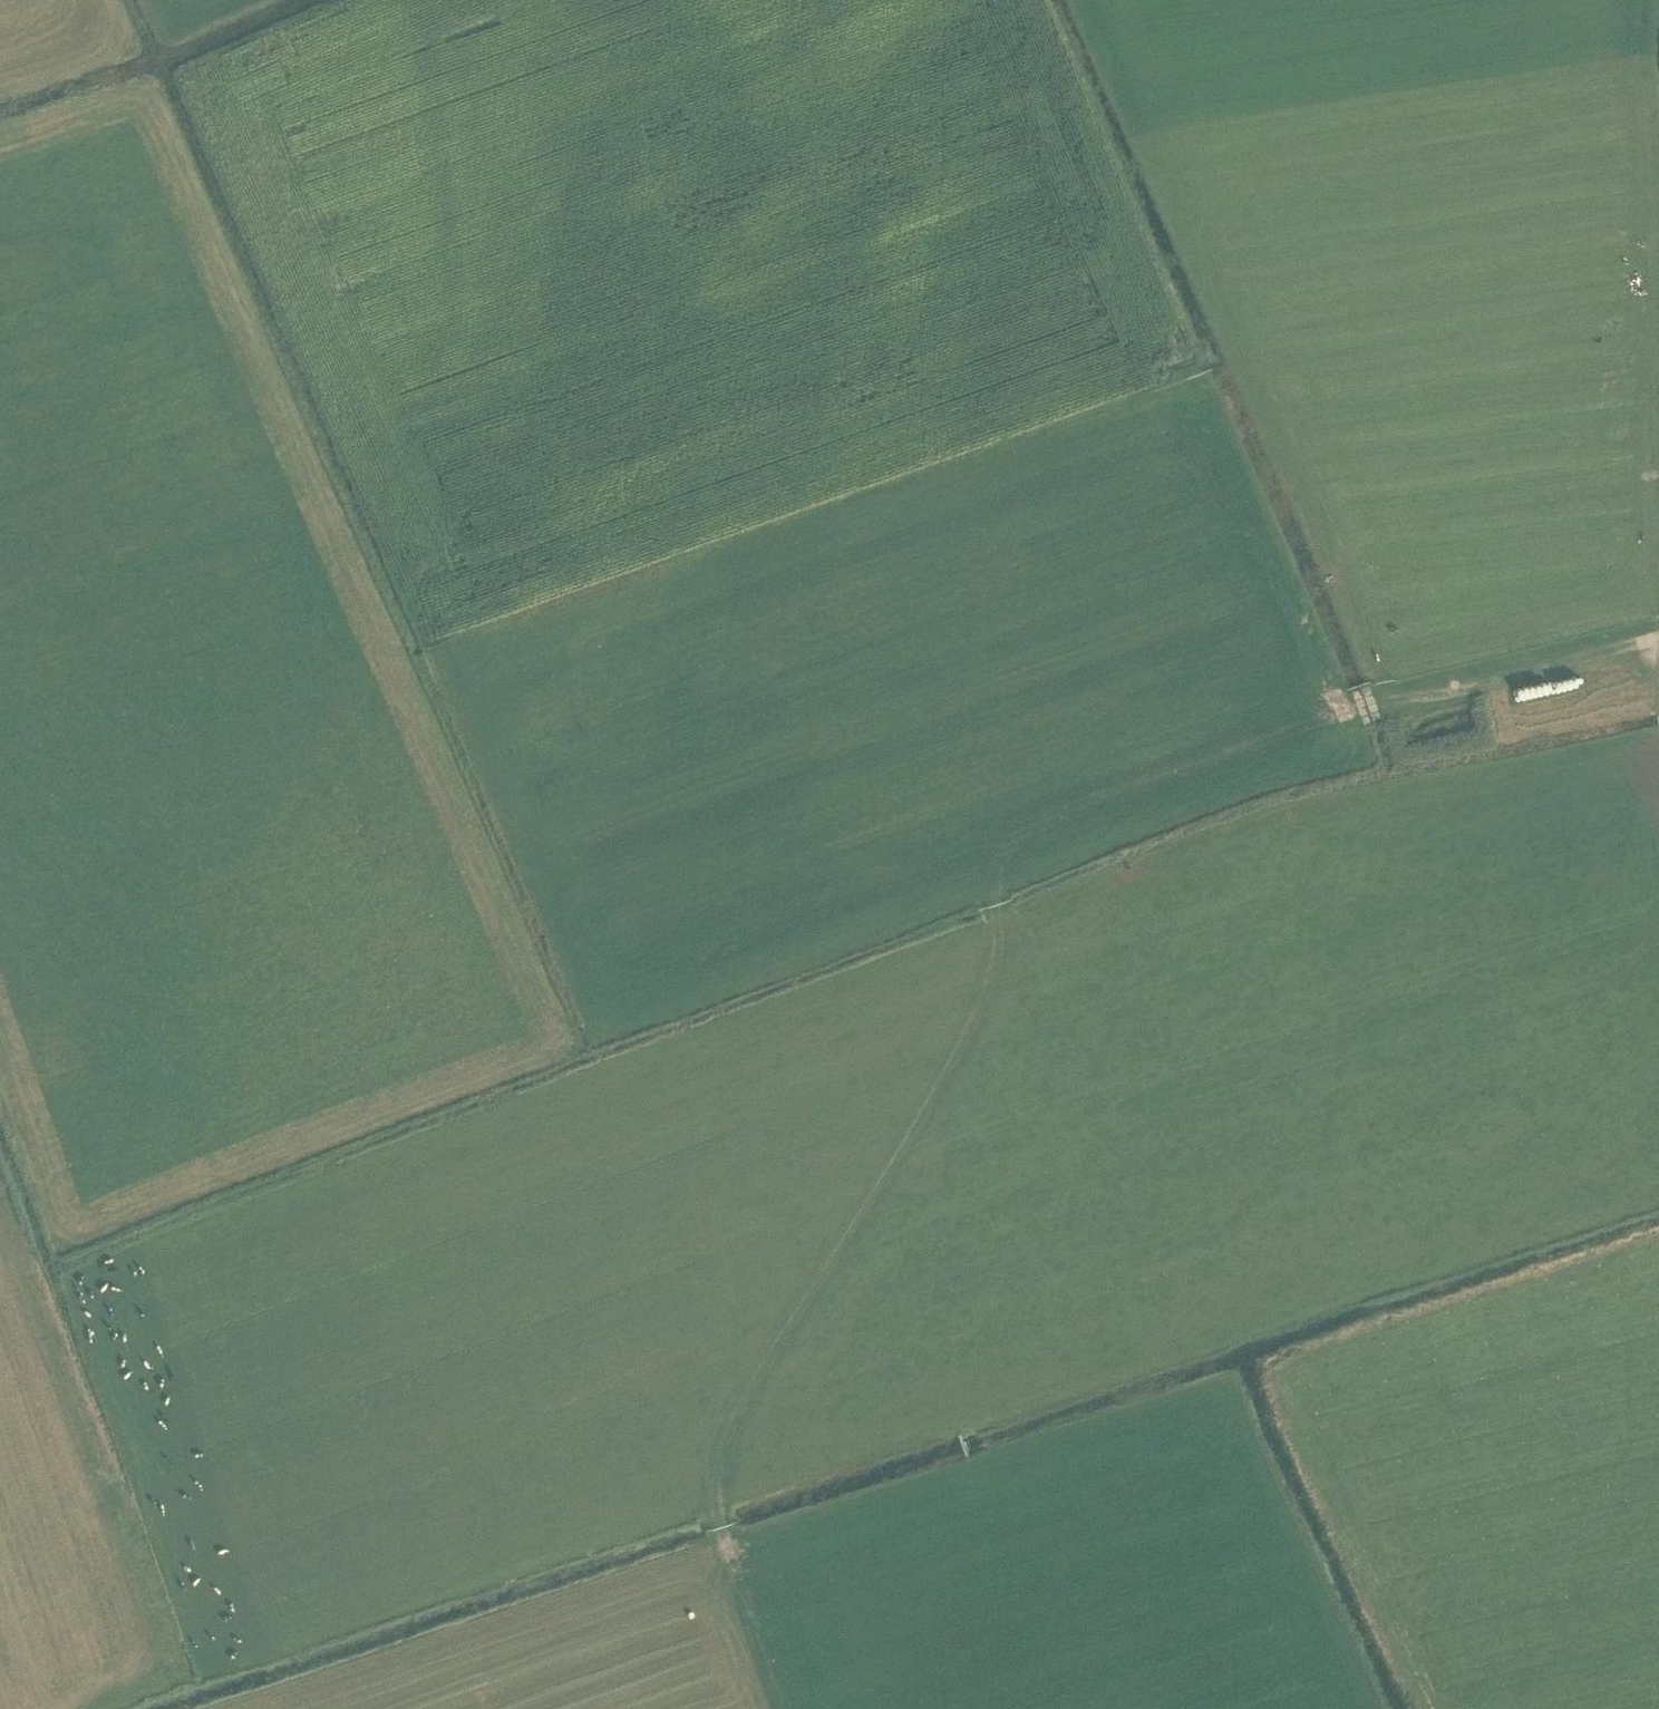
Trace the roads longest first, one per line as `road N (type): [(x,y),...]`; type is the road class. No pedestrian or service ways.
road 1 (track): [(1658,636),(1388,704)]

